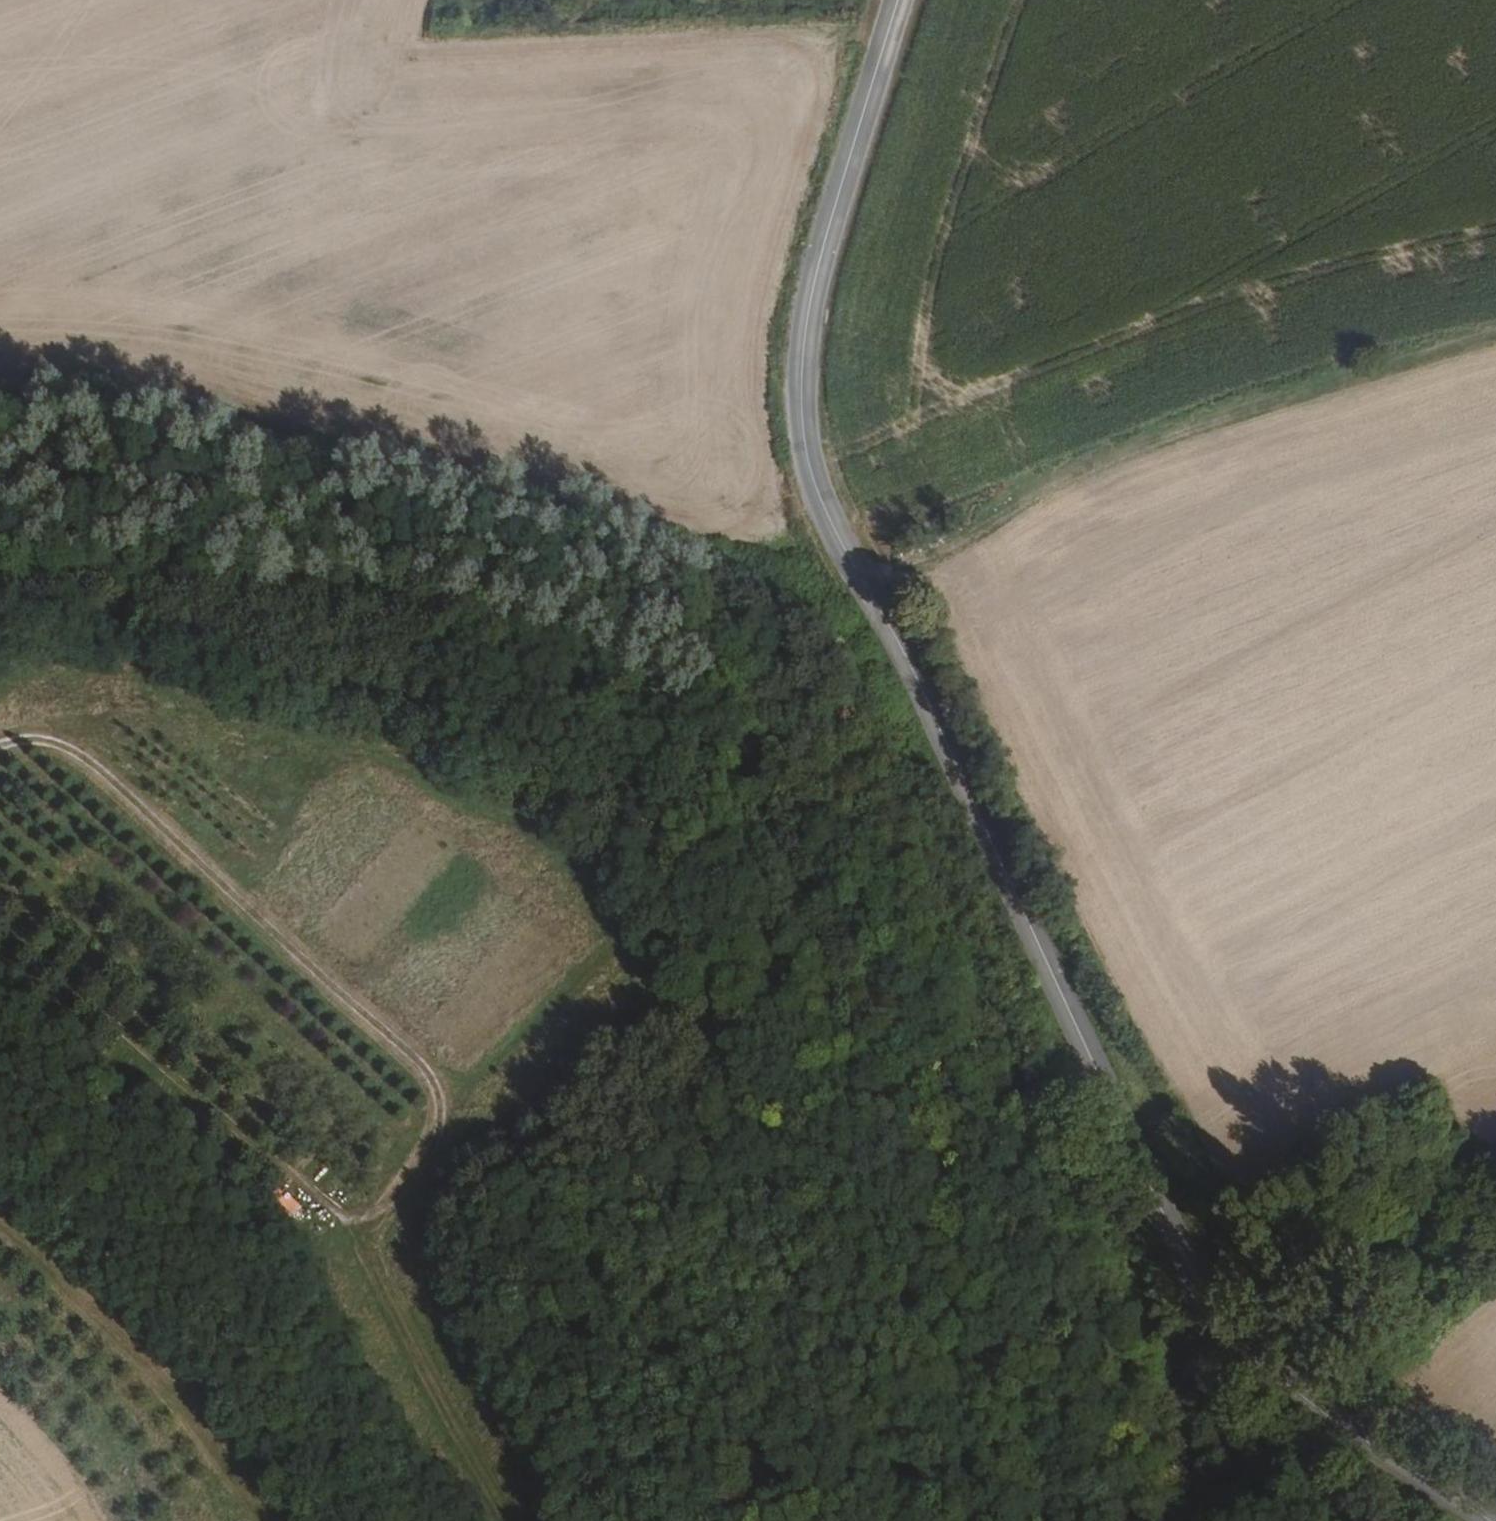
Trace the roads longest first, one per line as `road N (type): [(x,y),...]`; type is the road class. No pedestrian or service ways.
road 1 (tertiary): [(1482,1520),(1365,1454),(1262,1356),(1193,1240),(832,519),(808,419),(808,325),(821,256),(898,0)]
road 2 (track): [(872,596),(1019,512),(1180,441),(1495,347)]

